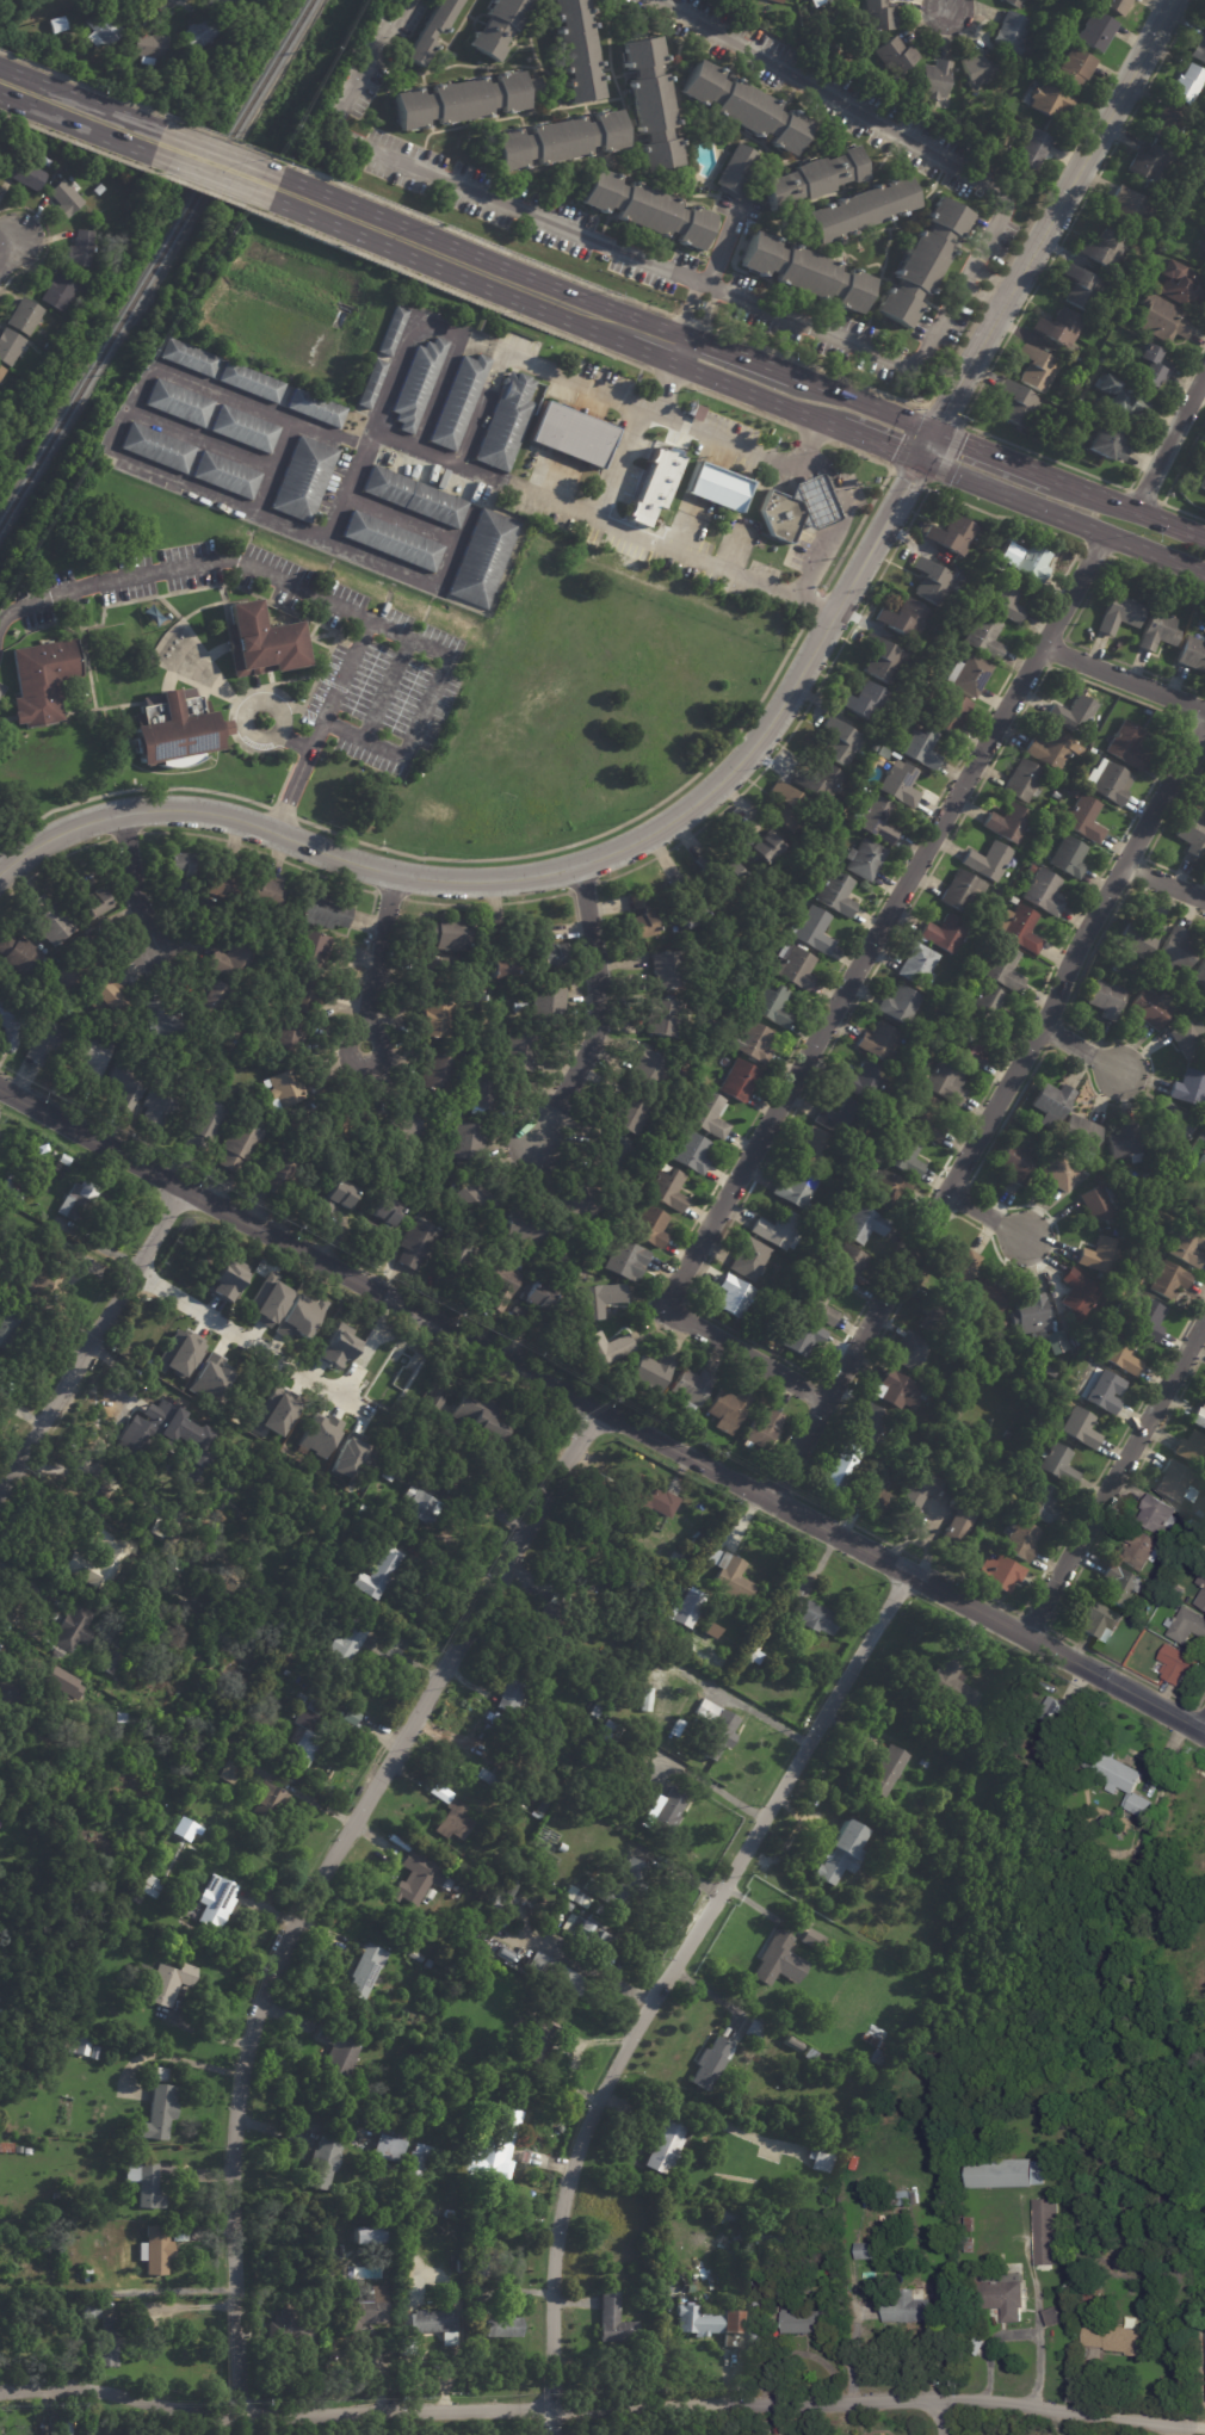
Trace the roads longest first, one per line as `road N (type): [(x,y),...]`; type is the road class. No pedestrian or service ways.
road 1 (tertiary): [(1176,0),(771,724),(688,811),(611,857),(496,882),(393,877),(236,820),(173,809),(85,821),(0,870)]
road 2 (tertiary): [(1204,1733),(768,1497),(598,1416),(0,1085)]
road 3 (residential): [(1186,2430),(938,2408),(242,2416),(67,2387),(0,2390)]
road 4 (residential): [(598,1416),(304,1910),(255,2022),(234,2099),(243,2434)]
road 5 (residential): [(1106,538),(1039,641),(668,1306),(826,1399)]
road 6 (residential): [(910,1576),(607,2084),(561,2204),(558,2434)]
road 7 (residential): [(1204,717),(1039,1032),(768,1497)]
road 8 (secondary): [(692,338),(270,175)]
road 9 (secondary): [(259,199),(626,344)]
road 10 (residential): [(184,1181),(0,1498)]
road 11 (residential): [(1204,1319),(1026,1636)]
road 12 (secondary): [(917,459),(1204,577)]
road 13 (residential): [(580,867),(600,1008),(576,1075),(534,1141)]
road 14 (residential): [(130,1271),(352,1403)]
road 15 (residential): [(1204,704),(1039,641)]
road 16 (secondary): [(679,364),(838,428)]
road 17 (residential): [(393,877),(367,1044)]
road 18 (secondary): [(156,130),(0,67)]
road 19 (secondary): [(1204,540),(1052,481)]
road 20 (residential): [(1204,370),(1126,511)]
road 21 (secondary): [(0,97),(147,154)]
road 22 (residential): [(122,812),(149,966)]
road 23 (secondary): [(933,433),(793,378)]
road 24 (secondary): [(1052,481),(933,433)]
road 25 (secondary): [(270,175),(156,130)]
road 26 (secondary): [(147,154),(259,199)]

